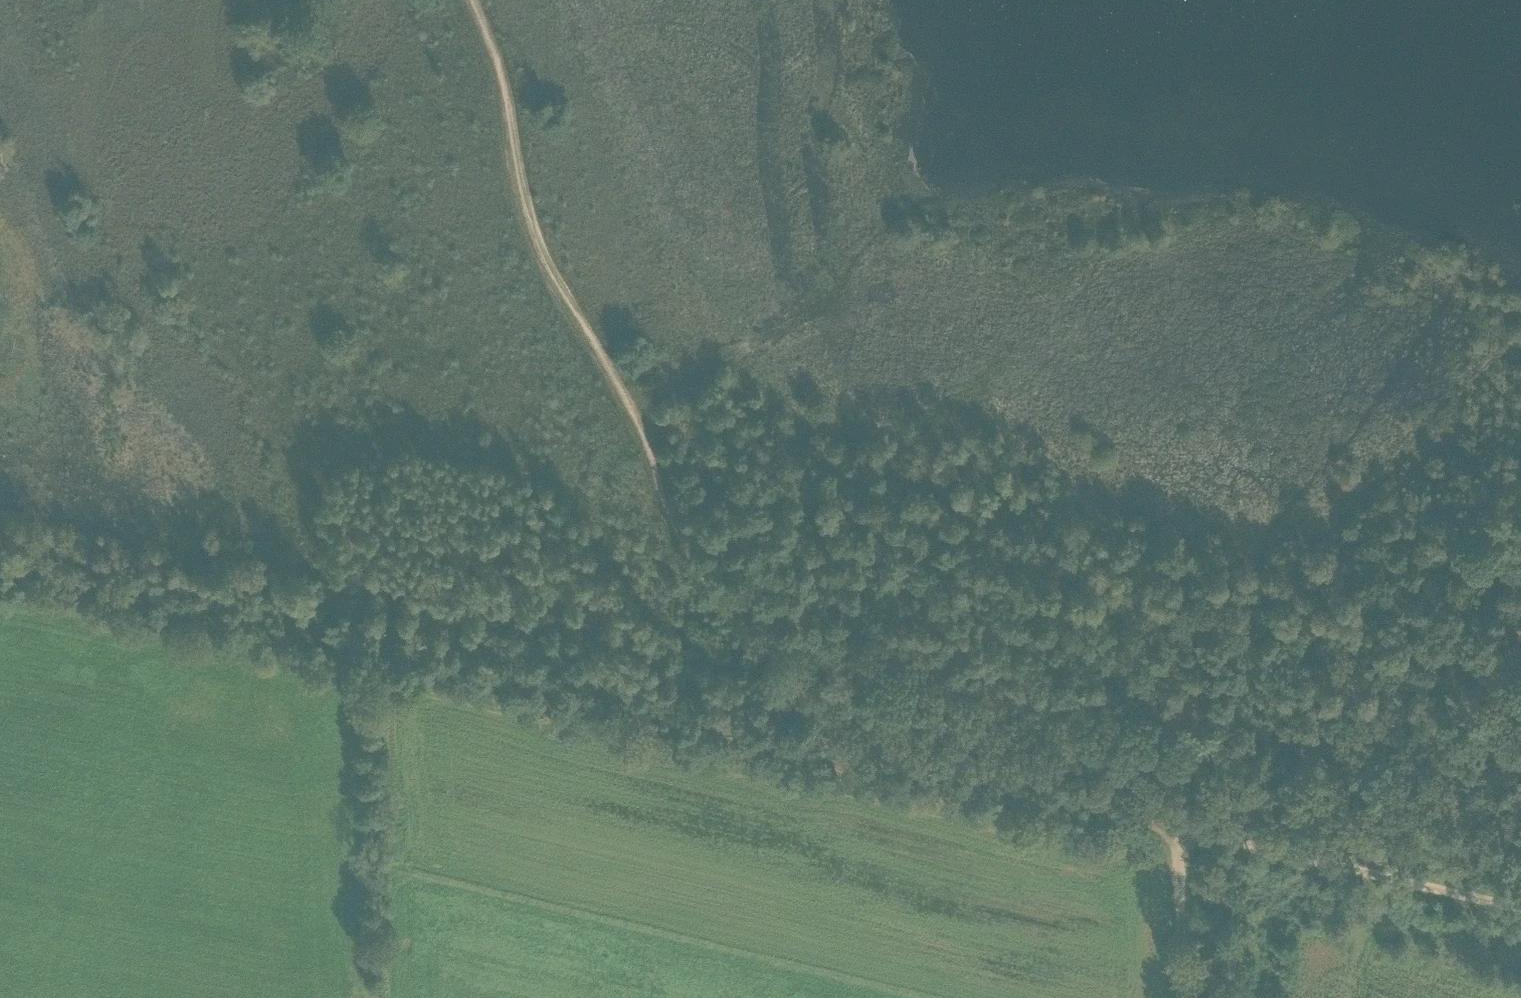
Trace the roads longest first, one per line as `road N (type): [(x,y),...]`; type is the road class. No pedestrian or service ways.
road 1 (track): [(842,747),(0,553)]
road 2 (track): [(1178,826),(1520,903)]
road 3 (track): [(1178,997),(1178,826)]

